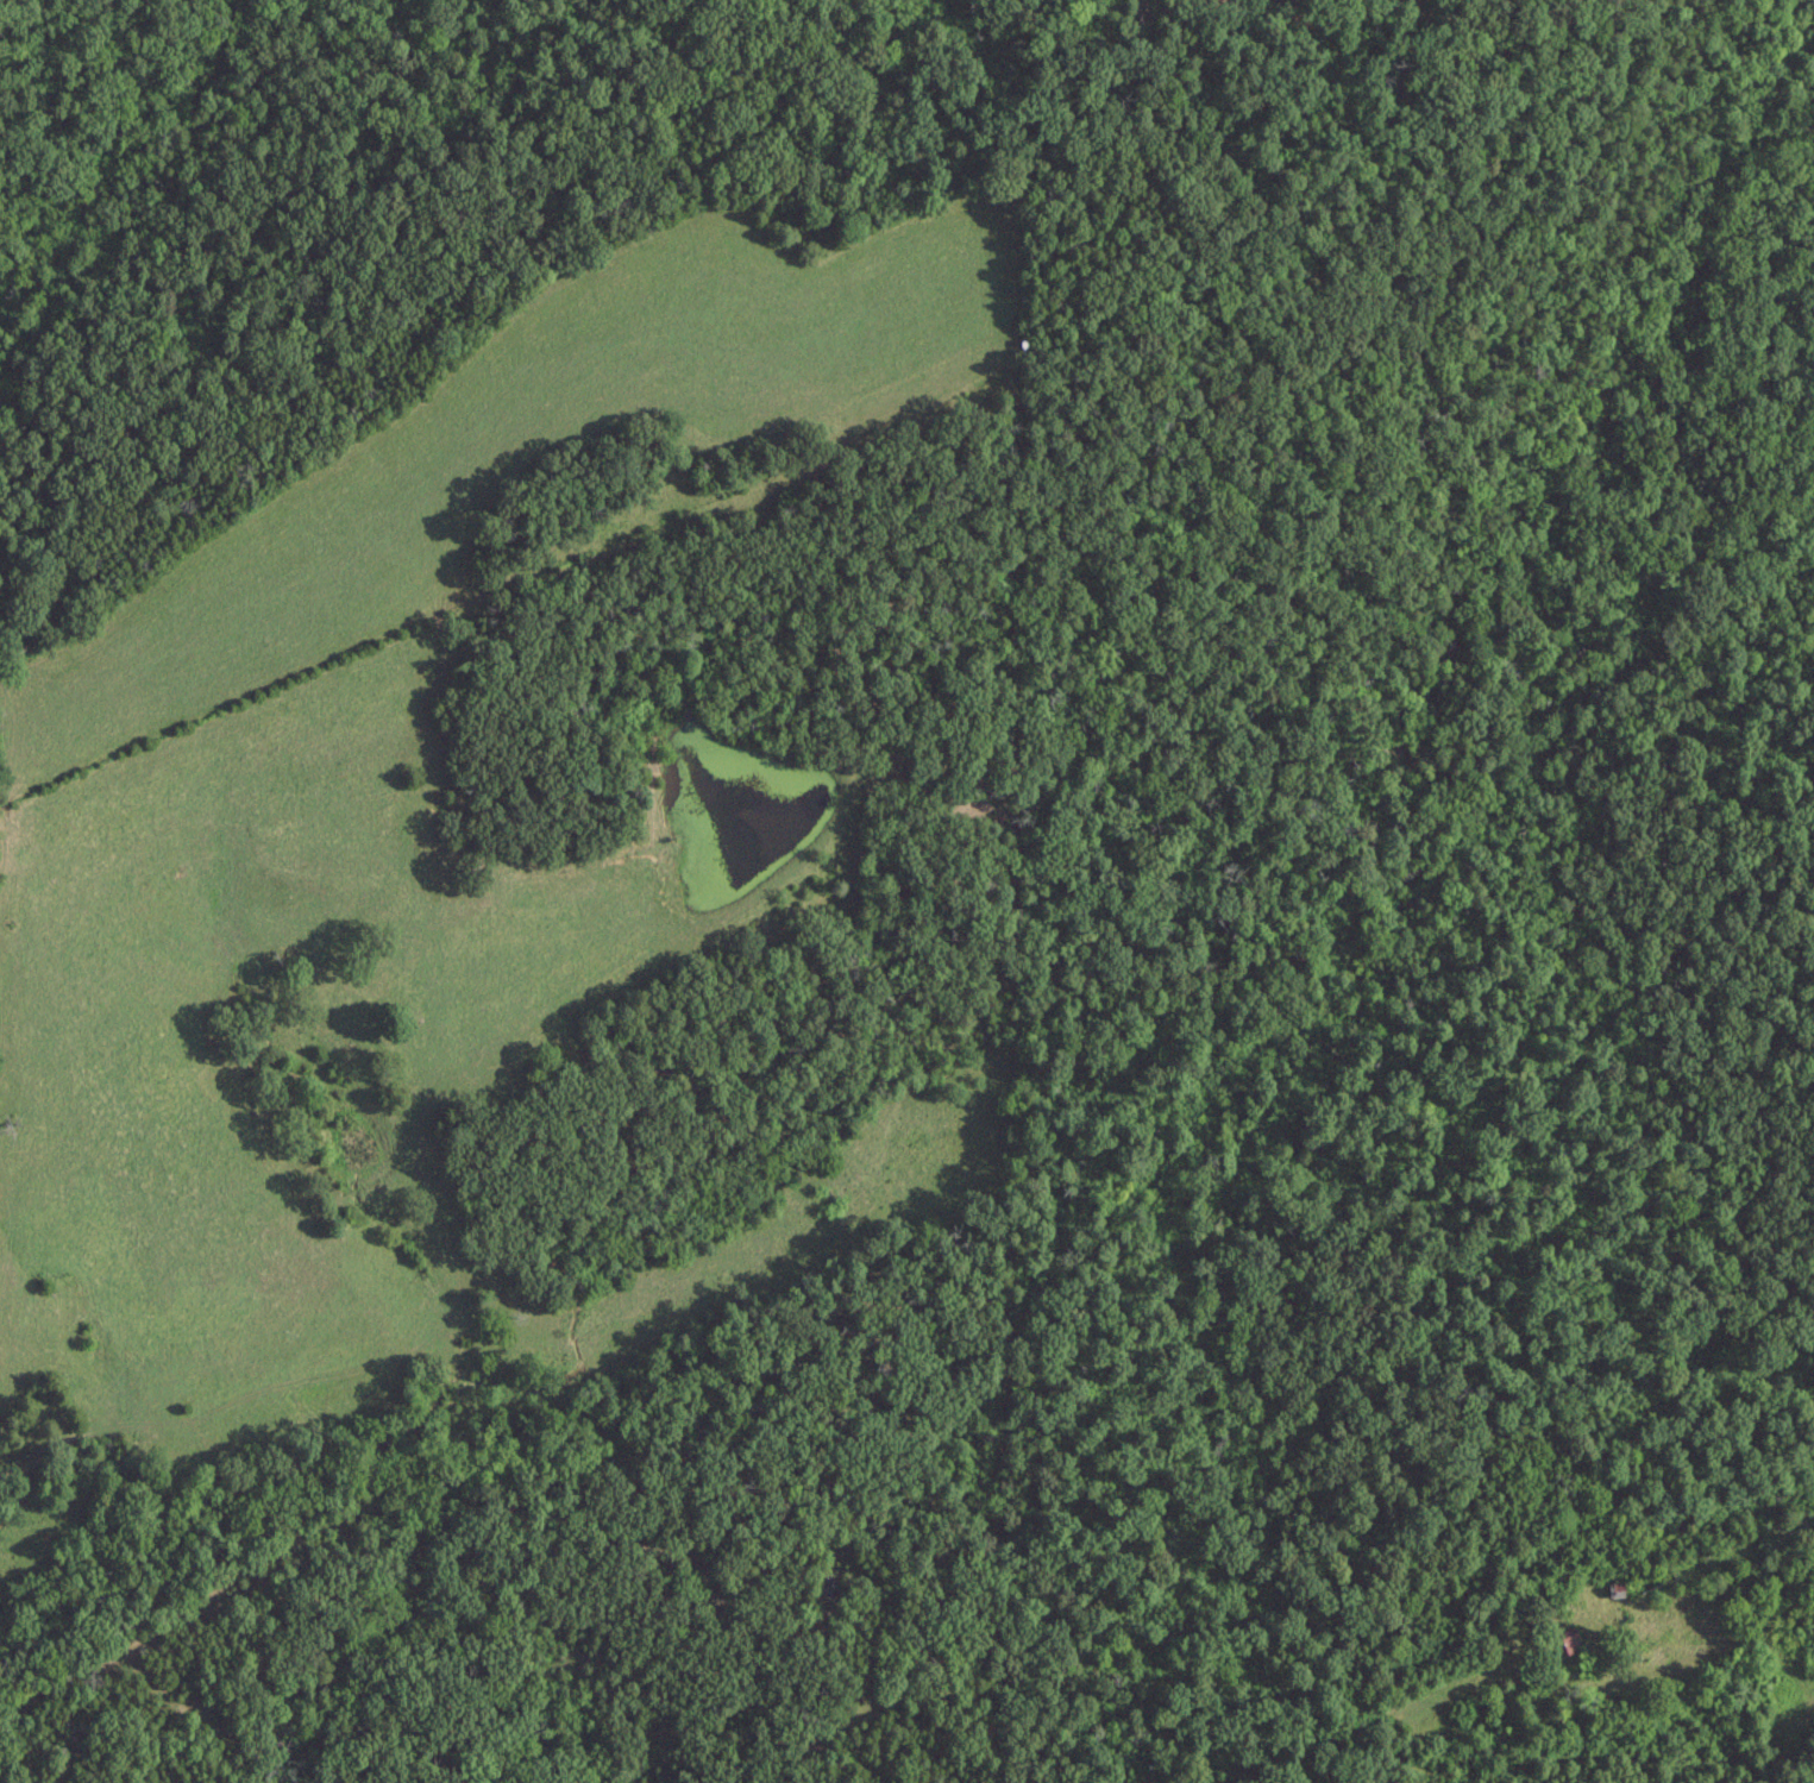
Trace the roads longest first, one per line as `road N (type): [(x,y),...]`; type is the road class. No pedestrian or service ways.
road 1 (residential): [(1813,1615),(1682,1660)]

